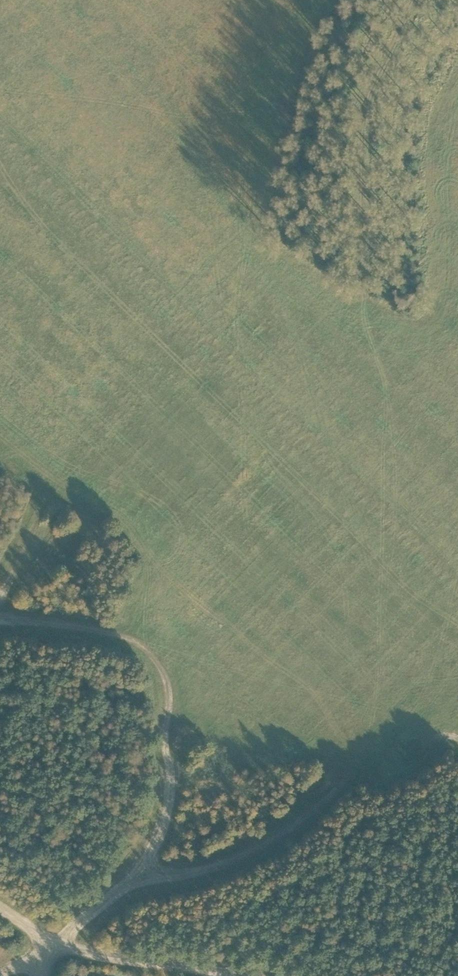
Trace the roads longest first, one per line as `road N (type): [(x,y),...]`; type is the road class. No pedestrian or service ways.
road 1 (track): [(12,623),(62,621),(134,642),(166,683),(177,754),(148,867),(0,970)]
road 2 (track): [(0,910),(65,948),(236,975)]

